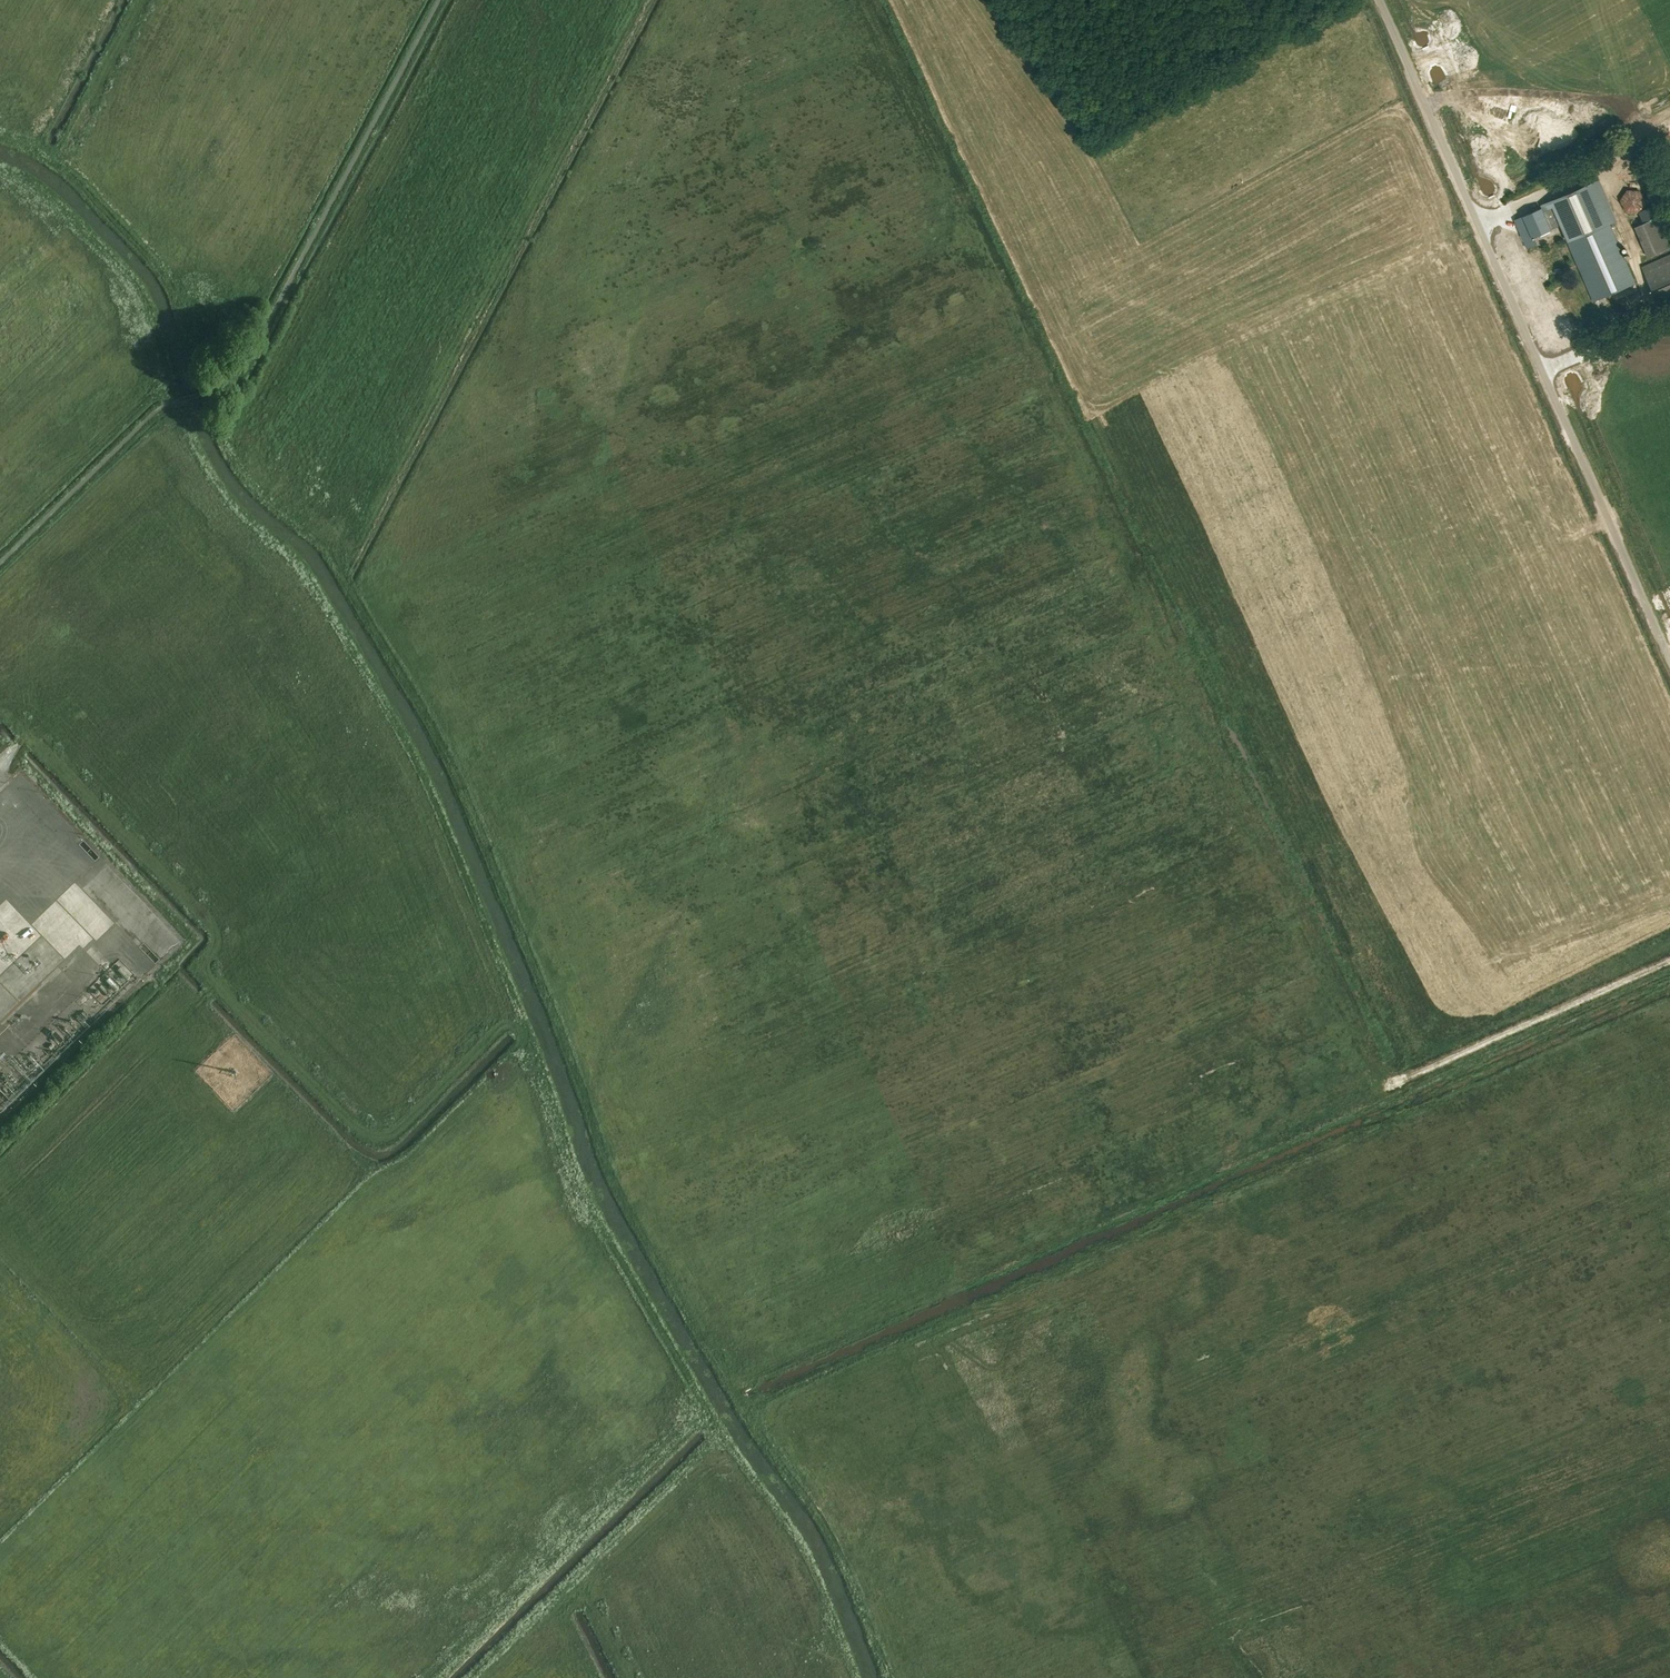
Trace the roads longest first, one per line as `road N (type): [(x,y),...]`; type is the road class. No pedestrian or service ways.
road 1 (unclassified): [(1669,660),(1378,0)]

